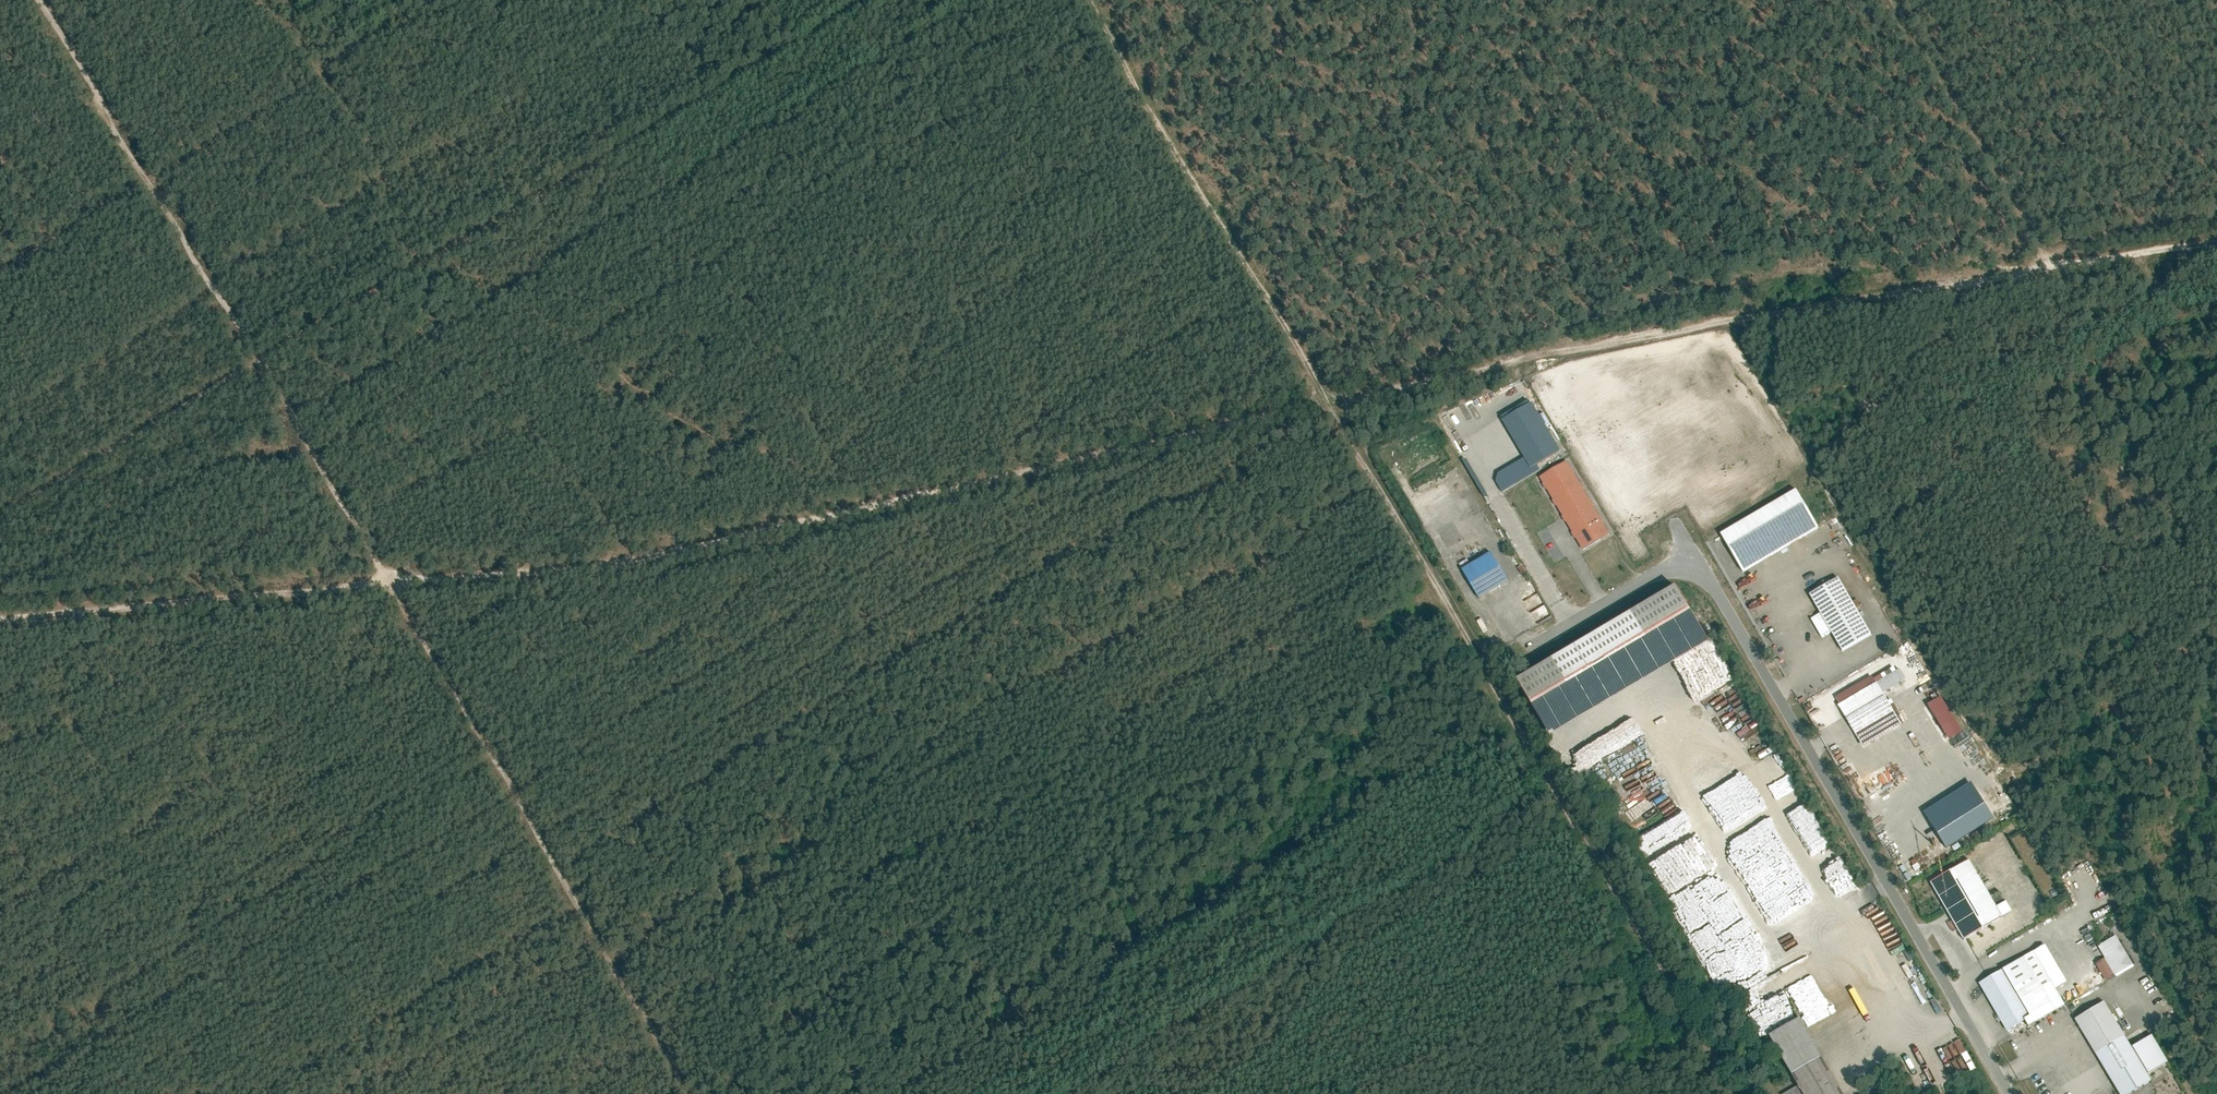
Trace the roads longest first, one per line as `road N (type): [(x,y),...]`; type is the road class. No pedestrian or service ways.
road 1 (track): [(2216,239),(1767,312),(1327,398),(683,552),(0,622)]
road 2 (track): [(686,1093),(230,310),(40,0)]
road 3 (track): [(0,516),(872,0)]
road 4 (residential): [(1487,669),(1687,556),(1705,569),(2012,1093)]
road 5 (track): [(1487,669),(1093,0)]
road 6 (track): [(1218,218),(1625,0)]
road 7 (track): [(1891,0),(2050,266)]

